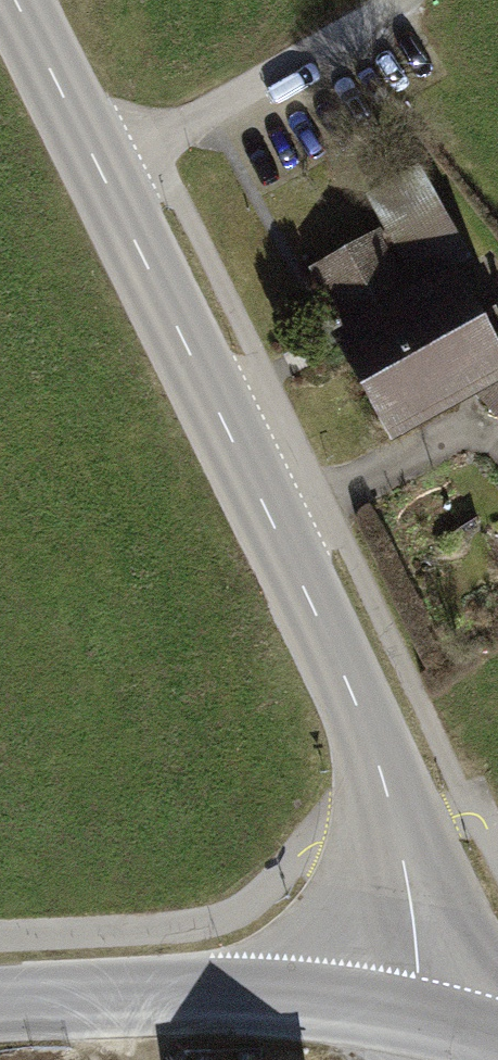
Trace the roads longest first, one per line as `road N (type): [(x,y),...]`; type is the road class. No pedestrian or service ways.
road 1 (tertiary): [(424,1019),(398,829),(350,692),(14,0)]
road 2 (tertiary): [(0,1004),(298,1000),(424,1019)]
road 3 (track): [(397,0),(152,144)]

